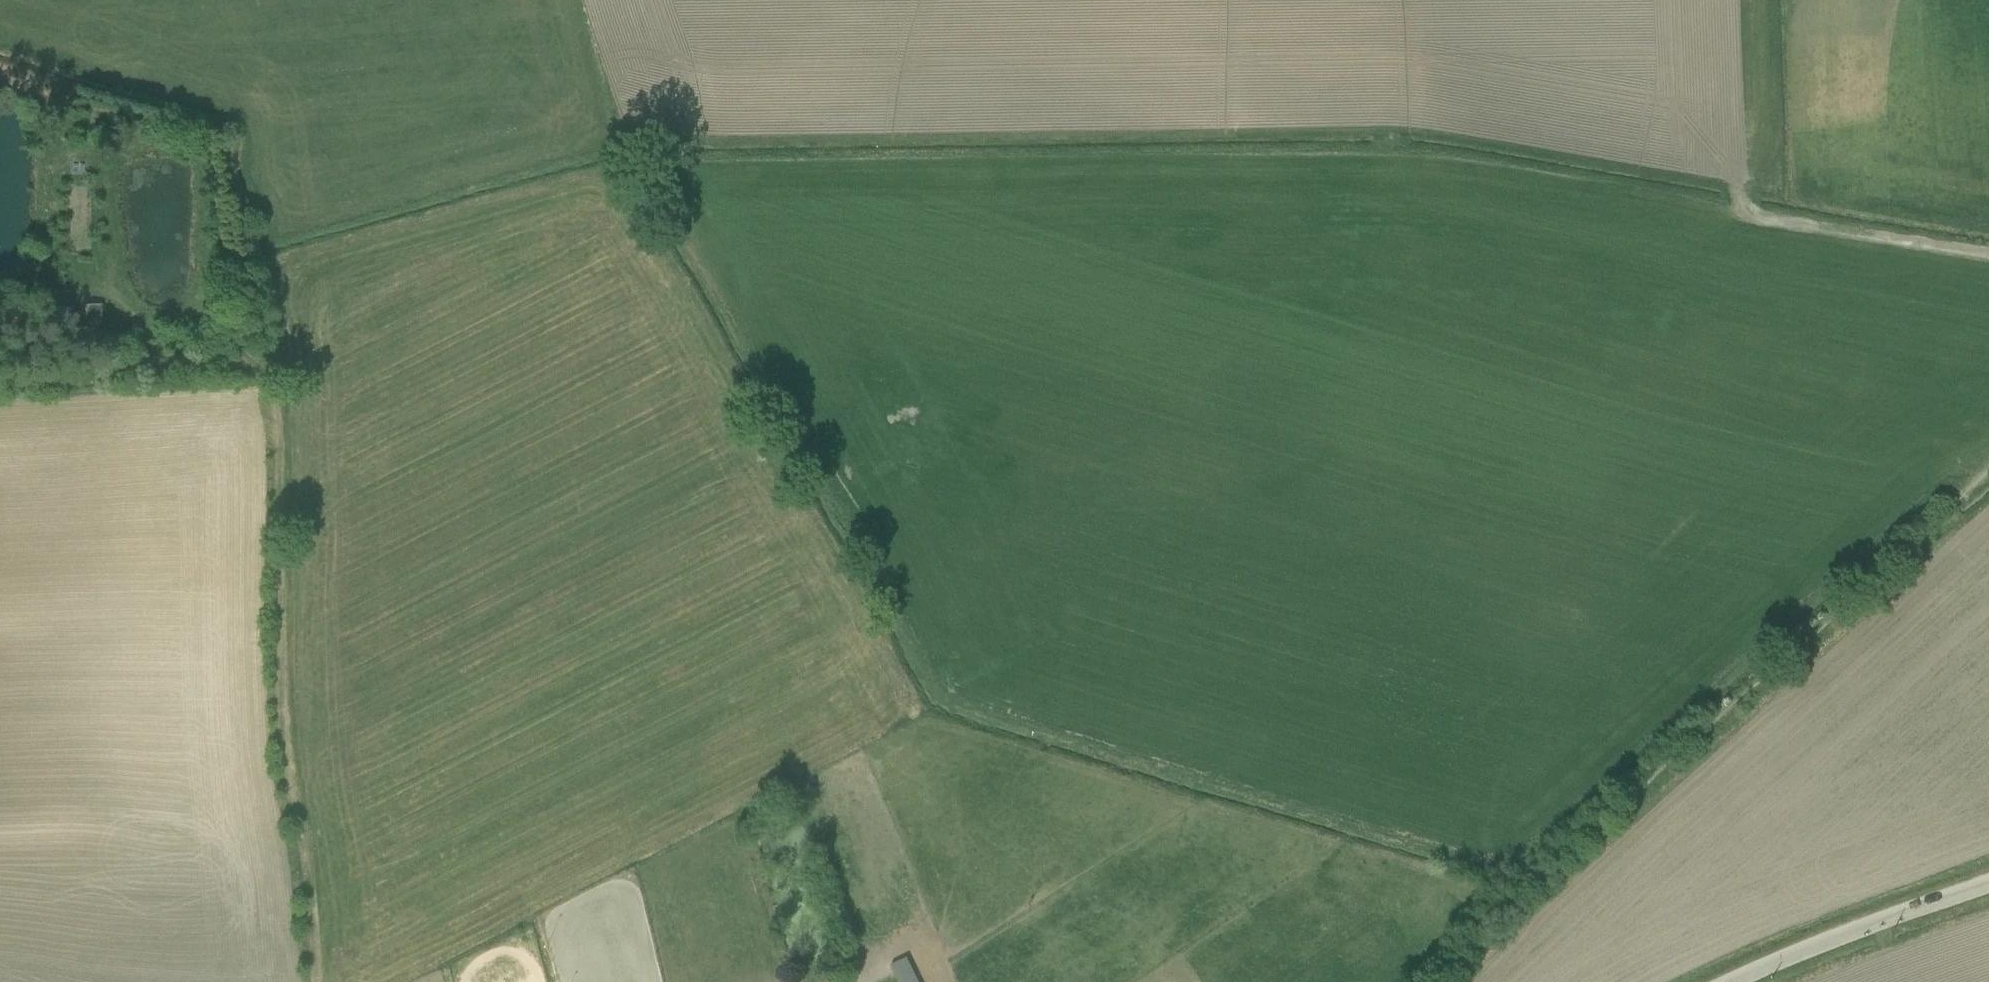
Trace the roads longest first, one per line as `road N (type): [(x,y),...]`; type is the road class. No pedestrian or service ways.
road 1 (track): [(1421,981),(1988,471)]
road 2 (residential): [(1738,981),(1988,886)]

